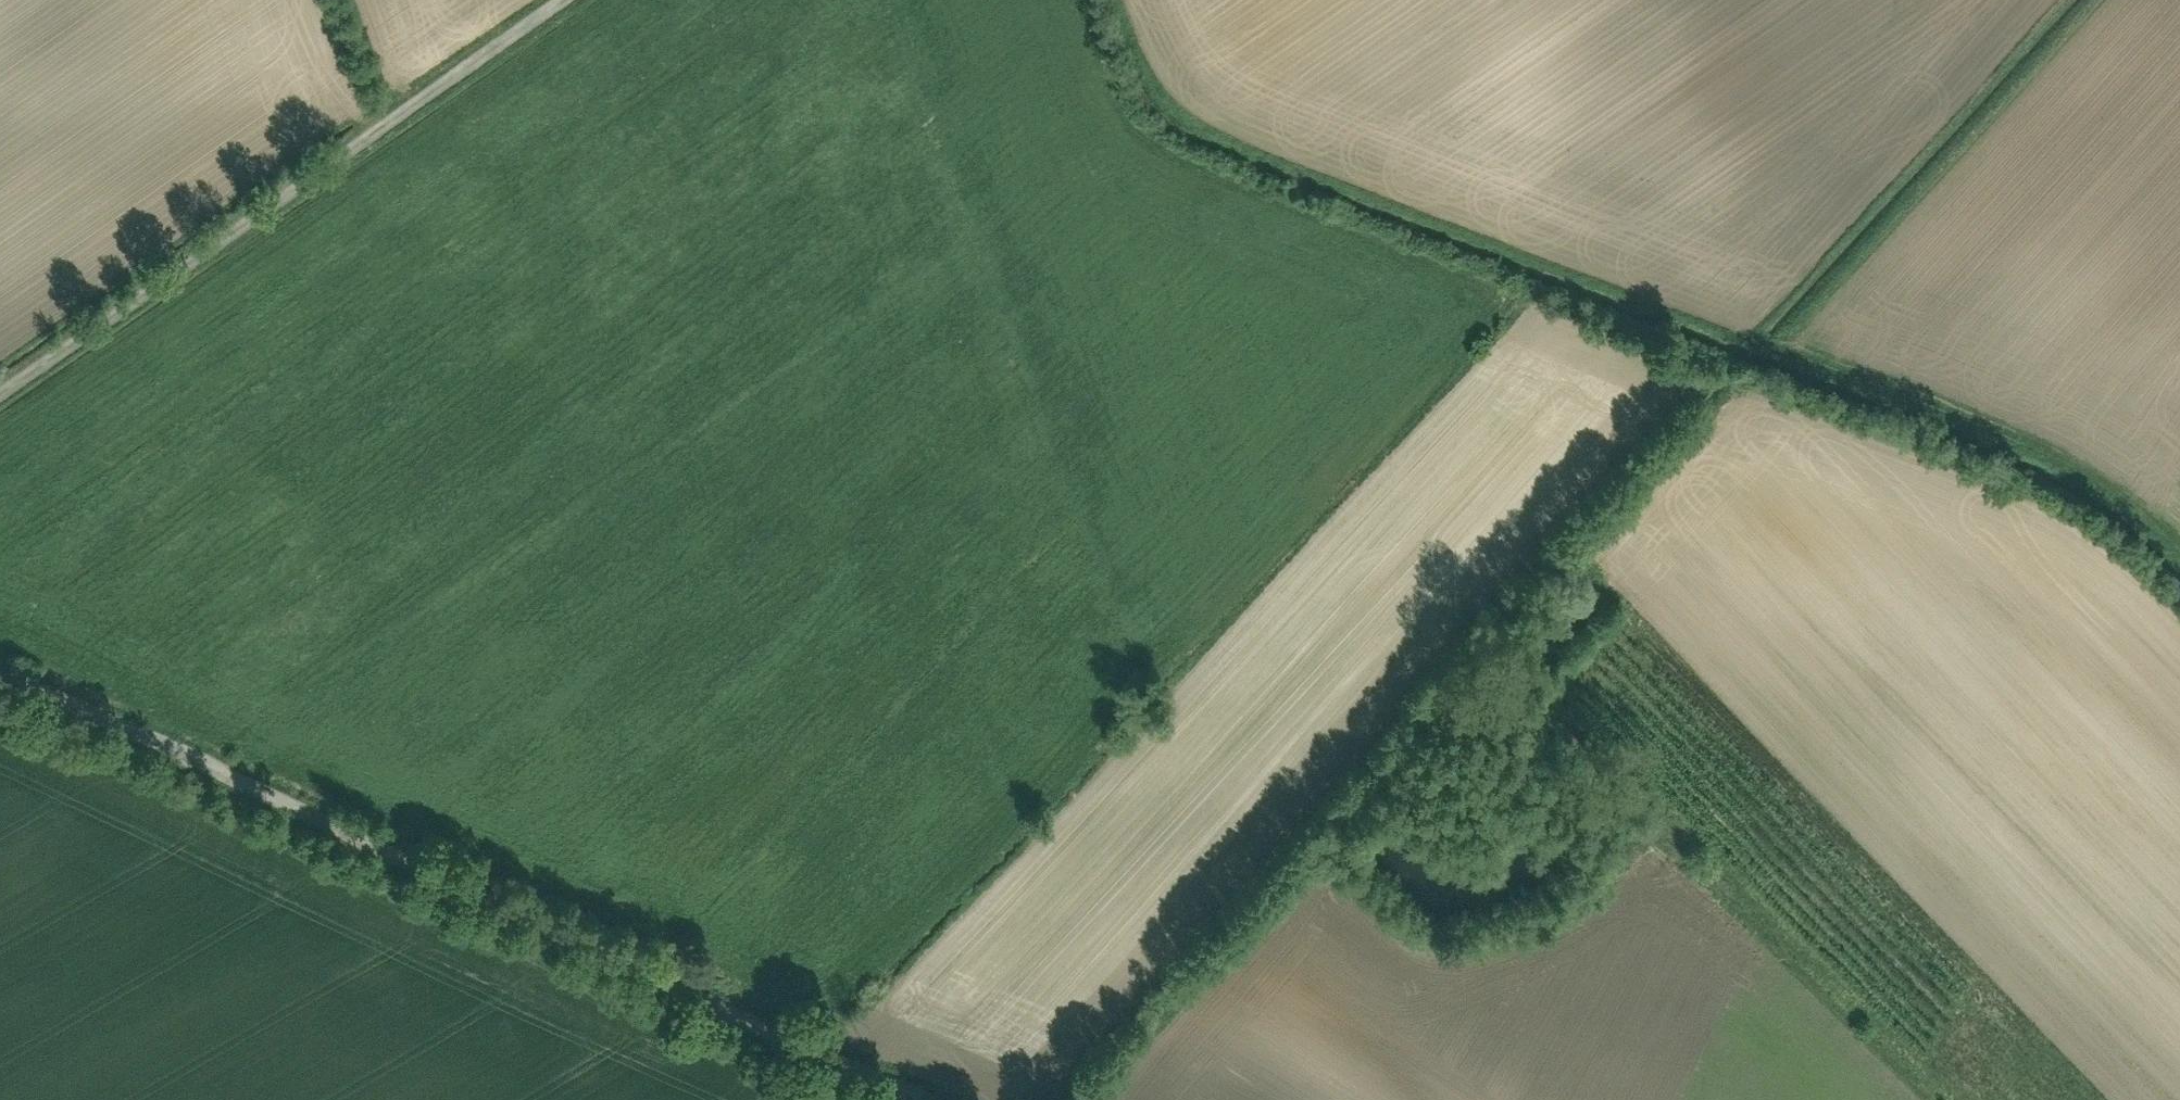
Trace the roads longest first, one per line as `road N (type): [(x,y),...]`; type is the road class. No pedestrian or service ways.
road 1 (unclassified): [(914,1099),(0,680)]
road 2 (track): [(571,0),(0,399)]

